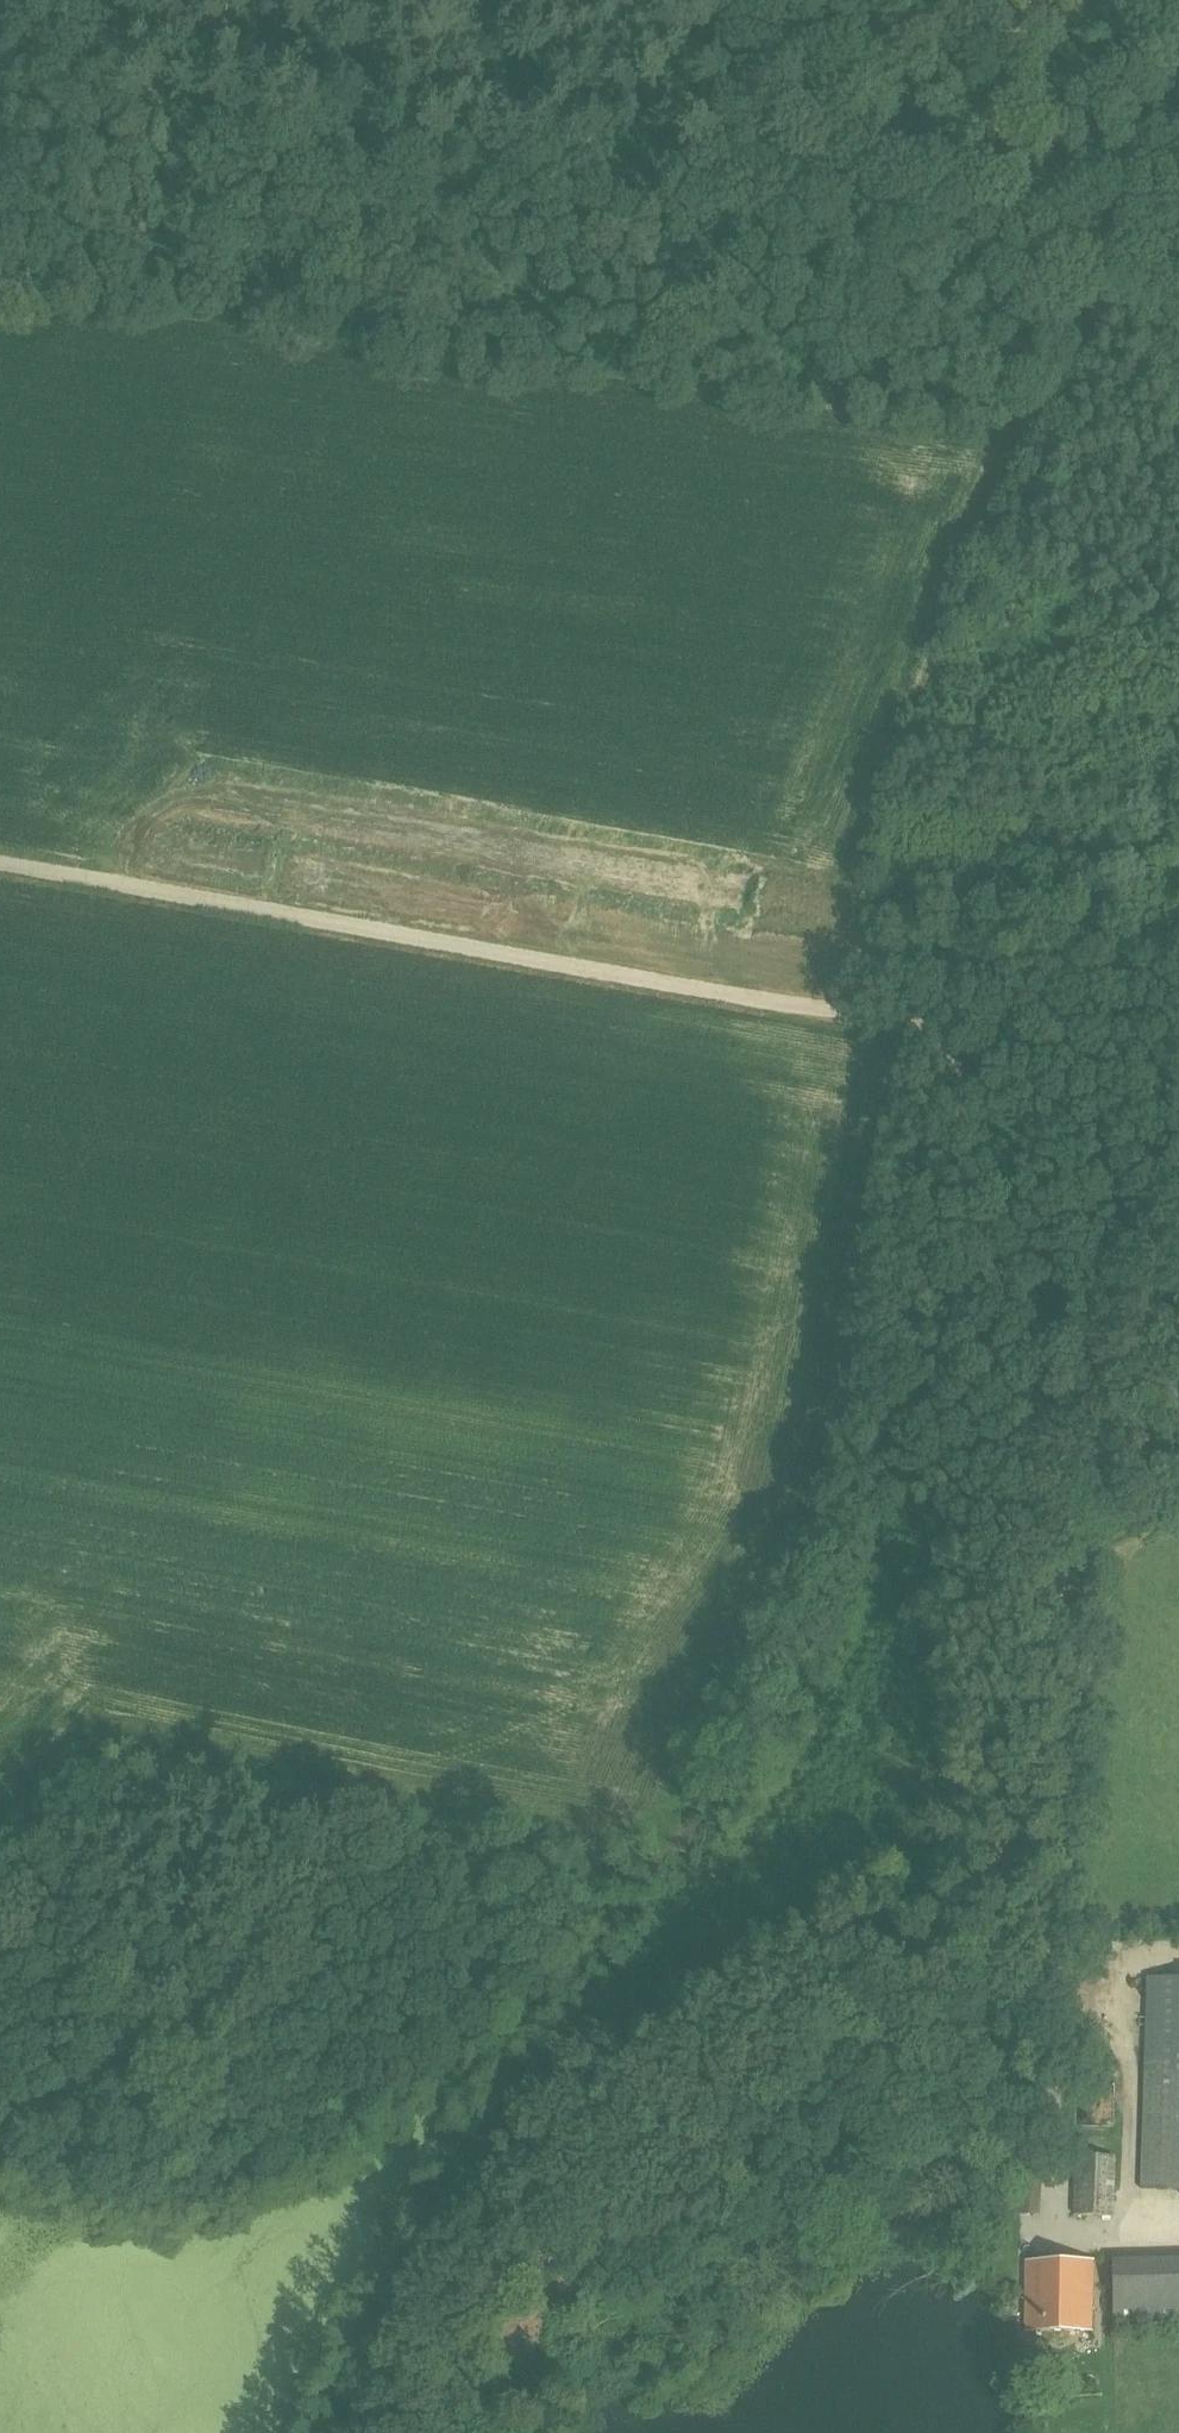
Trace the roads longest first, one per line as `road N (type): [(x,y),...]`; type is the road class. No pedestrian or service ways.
road 1 (track): [(0,855),(523,937),(870,1000),(920,1019),(943,1046),(956,1084),(990,1311)]
road 2 (track): [(990,1311),(1022,1529),(1032,1537)]

